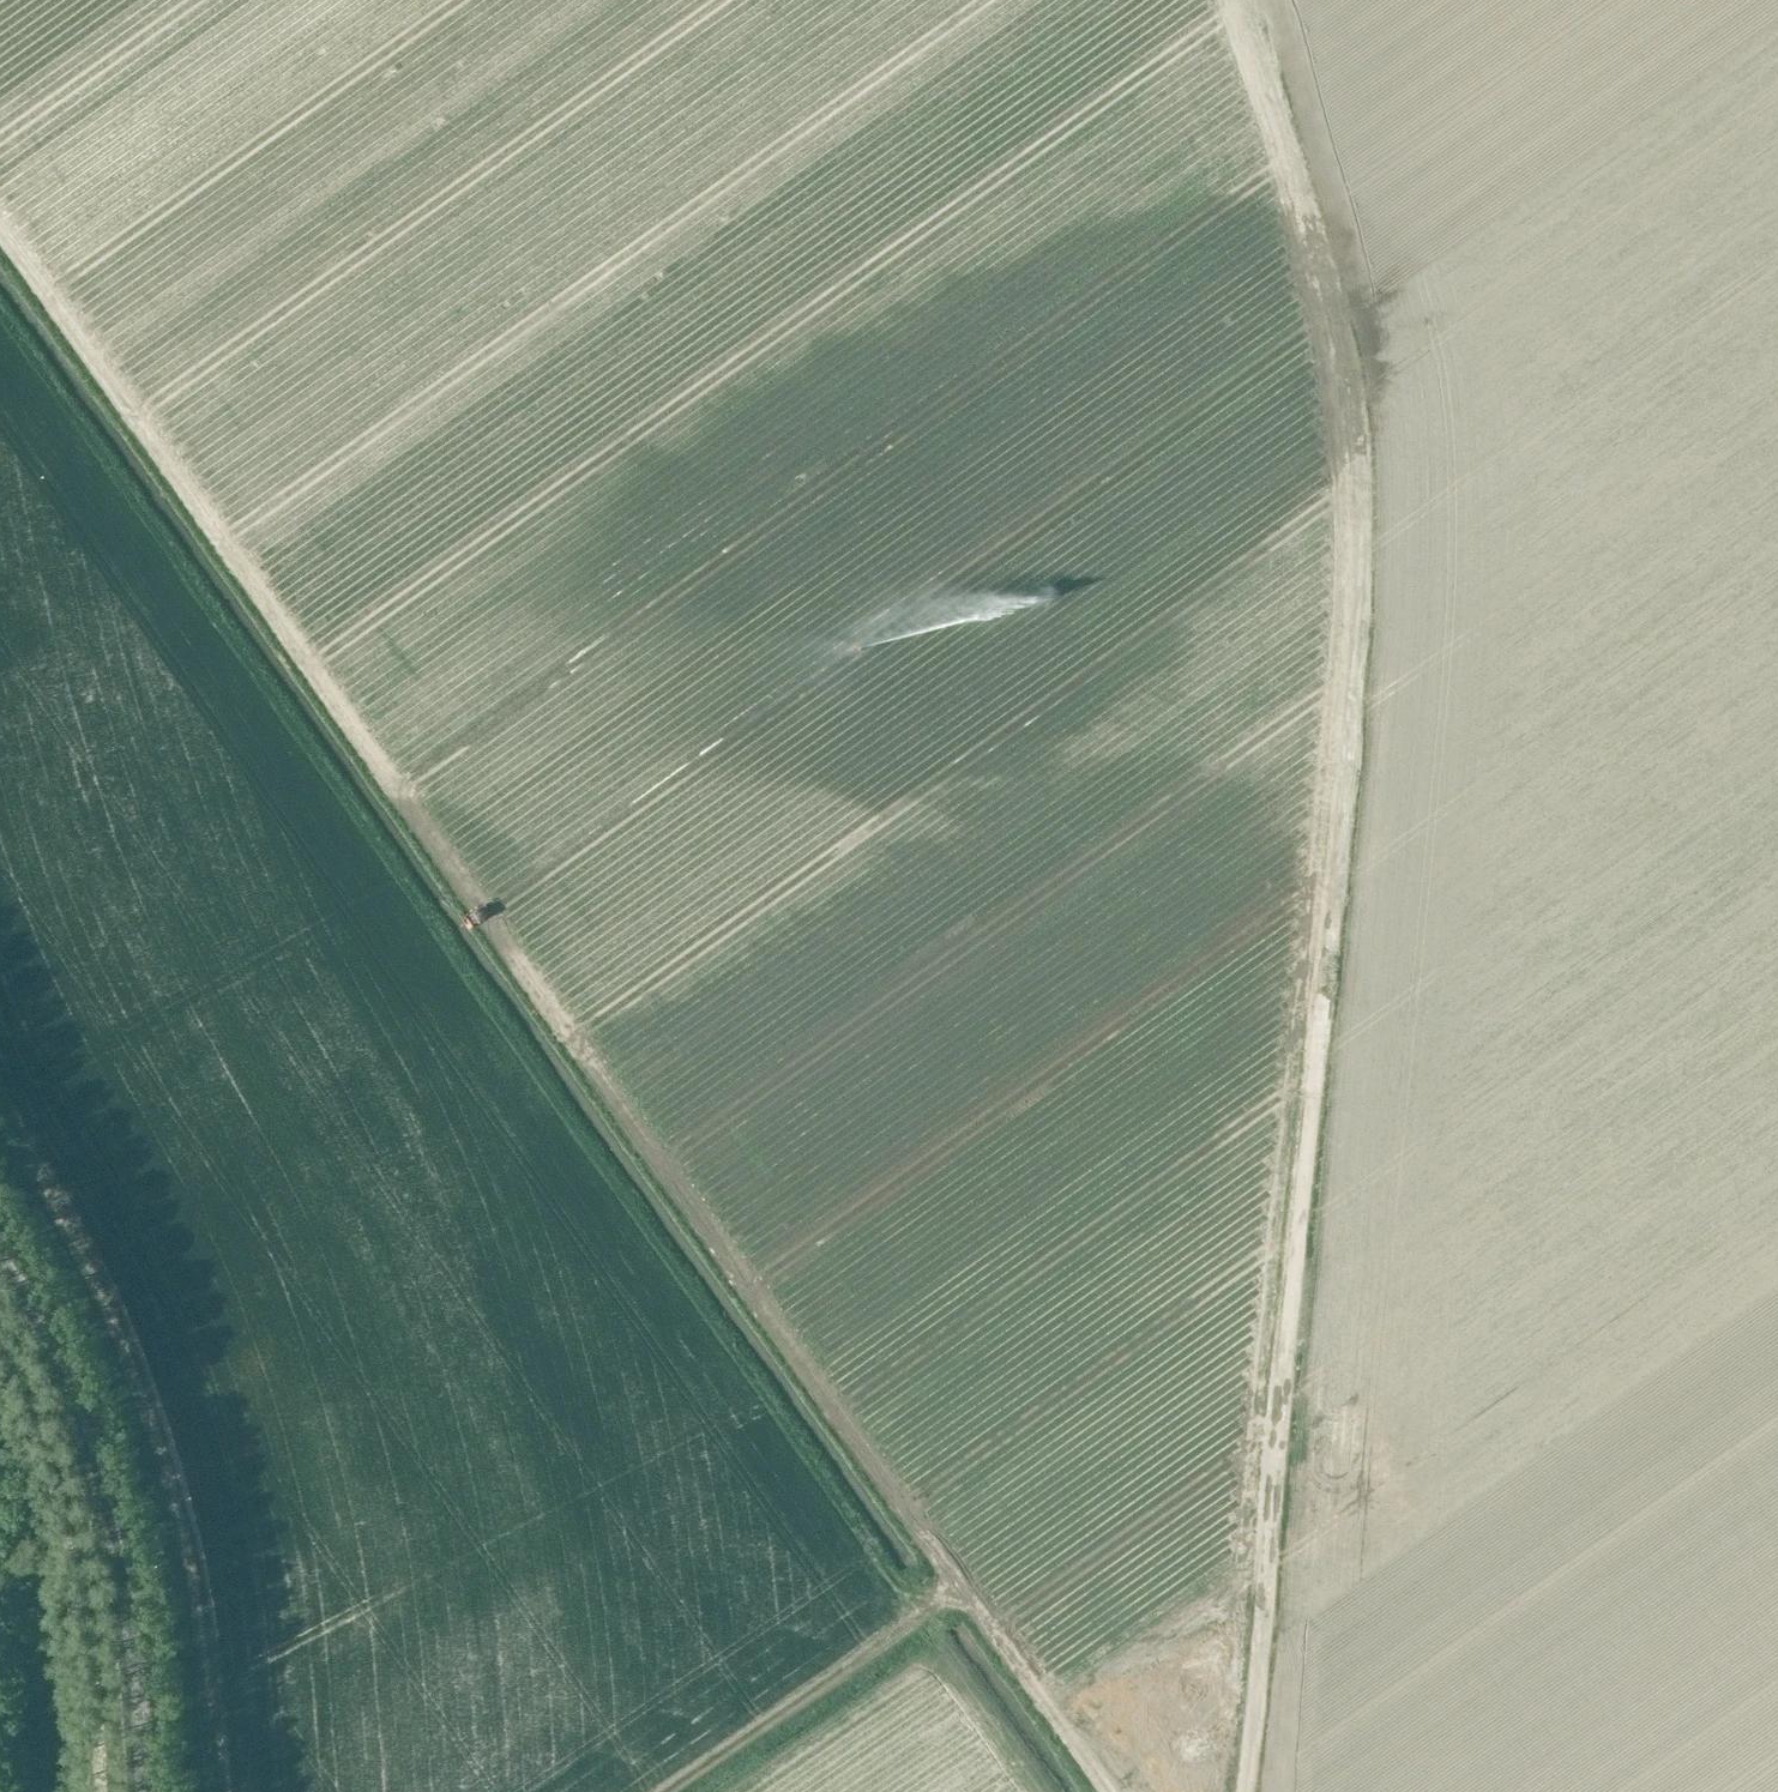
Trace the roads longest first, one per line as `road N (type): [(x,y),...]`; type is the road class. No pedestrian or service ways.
road 1 (tertiary): [(141,1791),(129,1647),(88,1467),(62,1390),(0,1272)]

